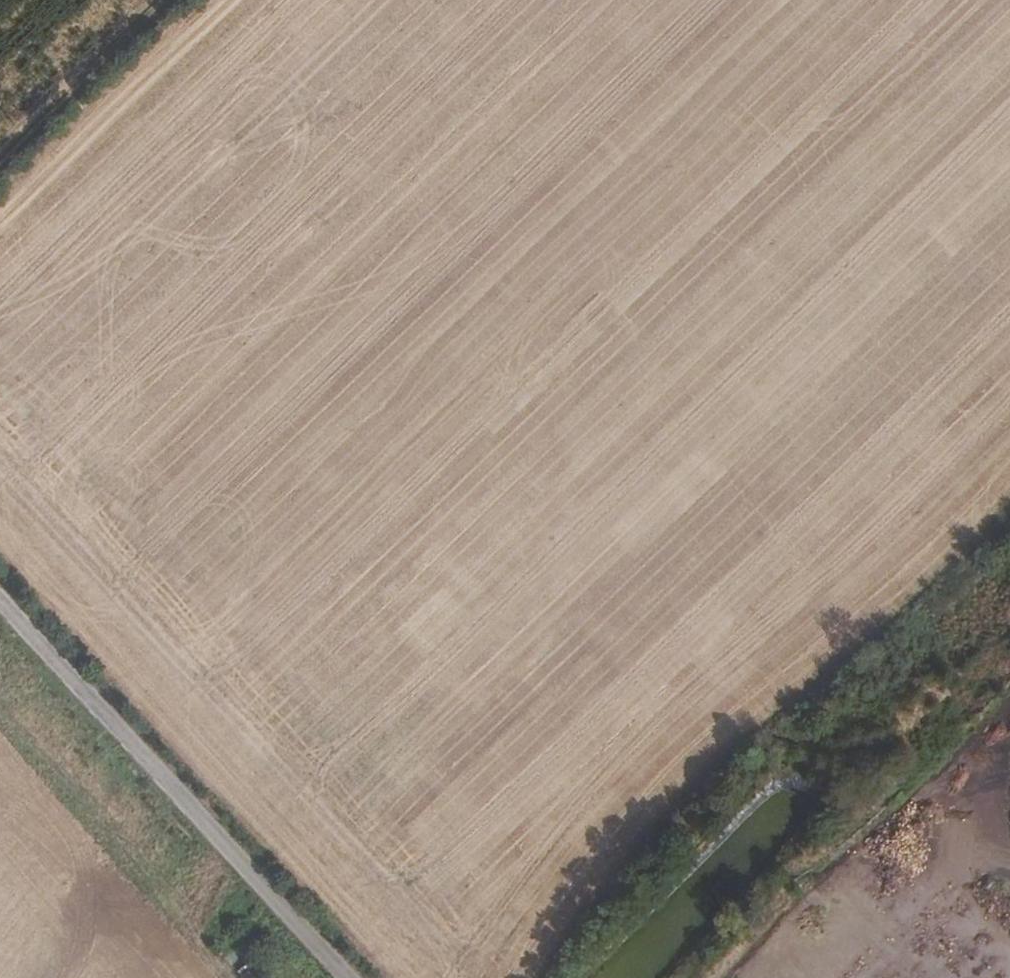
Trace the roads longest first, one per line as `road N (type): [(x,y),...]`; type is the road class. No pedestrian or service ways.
road 1 (unclassified): [(346,977),(0,603)]
road 2 (track): [(0,165),(173,0)]

